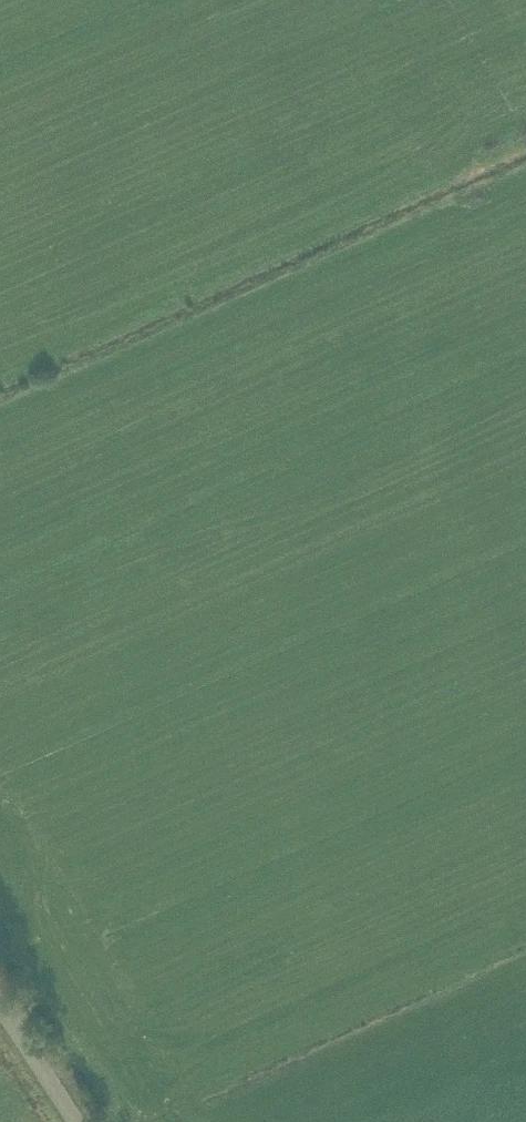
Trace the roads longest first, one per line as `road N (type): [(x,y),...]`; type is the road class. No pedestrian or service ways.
road 1 (unclassified): [(0,1008),(73,1121)]

